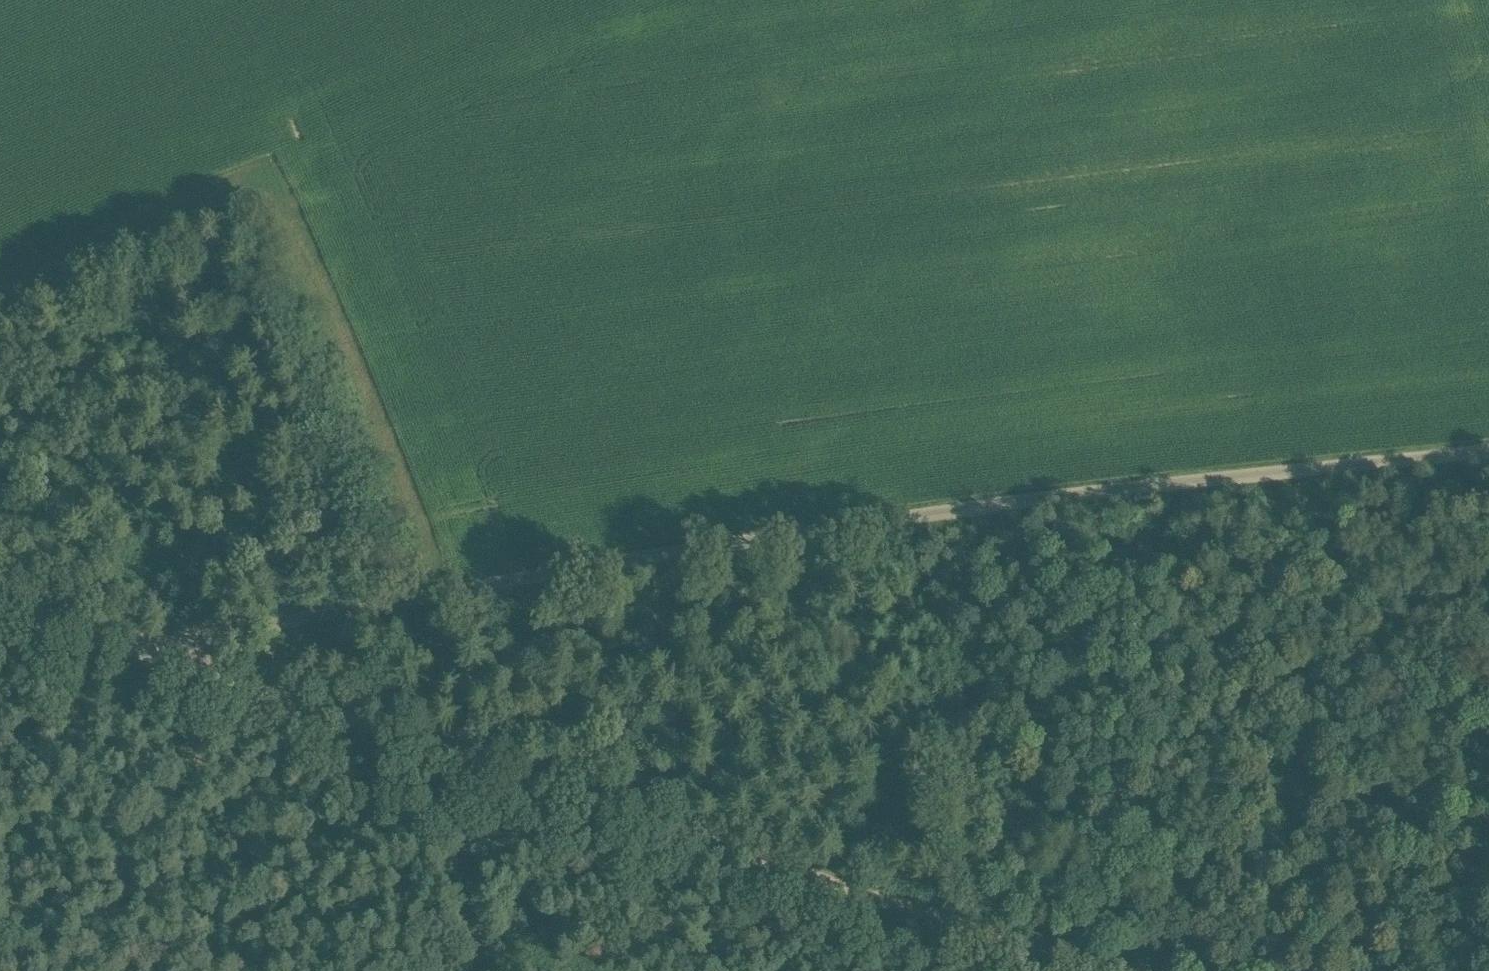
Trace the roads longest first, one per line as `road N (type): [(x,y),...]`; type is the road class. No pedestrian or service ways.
road 1 (unclassified): [(1488,432),(965,488),(516,558),(161,627),(0,602)]
road 2 (track): [(161,627),(1146,970)]

